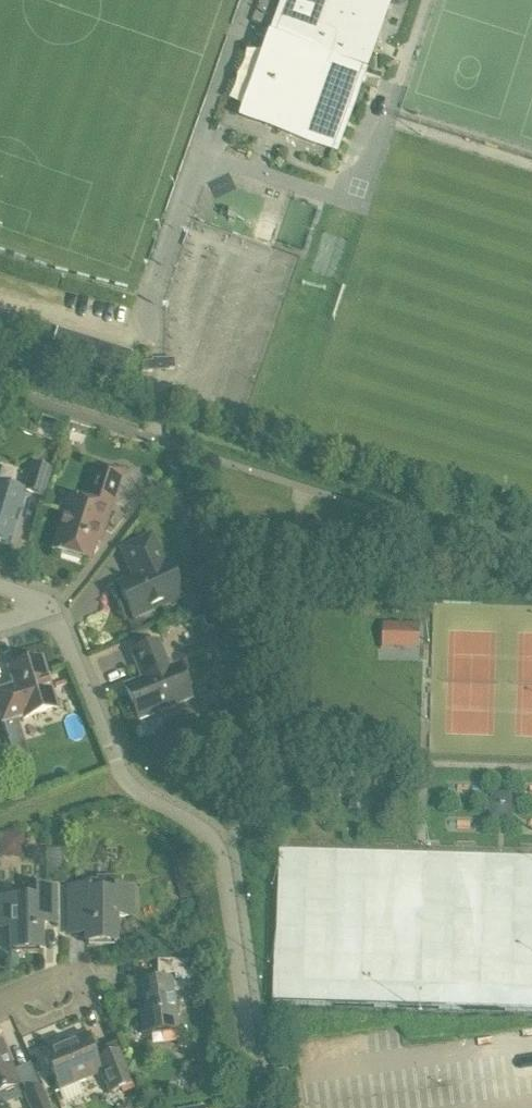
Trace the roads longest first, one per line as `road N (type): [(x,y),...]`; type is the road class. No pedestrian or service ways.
road 1 (residential): [(50,608),(129,786),(218,845),(262,1107)]
road 2 (residential): [(12,995),(74,970),(86,990),(85,1004),(34,1024),(23,1019)]

